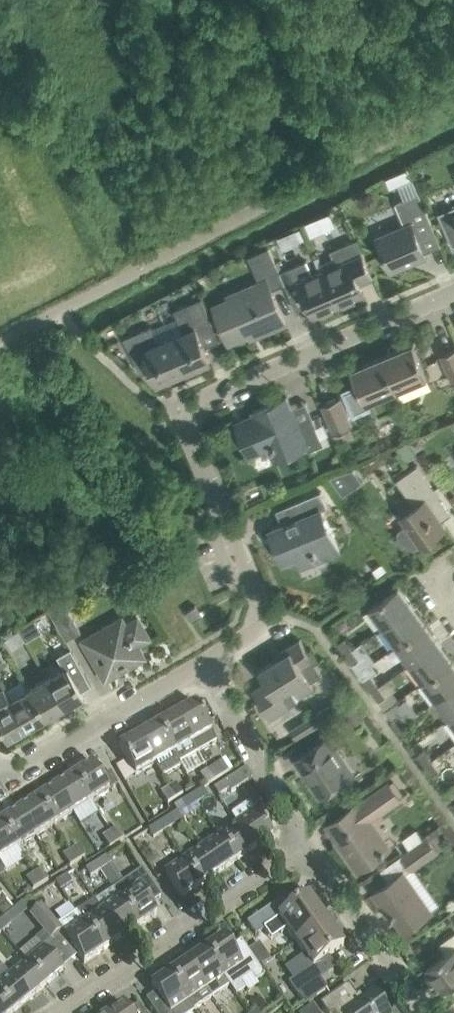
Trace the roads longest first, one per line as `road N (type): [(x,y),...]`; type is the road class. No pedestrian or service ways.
road 1 (residential): [(205,661),(255,632),(264,616),(185,413),(192,404),(453,293)]
road 2 (unclassified): [(0,341),(453,108)]
road 3 (residential): [(62,1012),(308,851)]
road 4 (residential): [(1,782),(205,661)]
road 5 (residential): [(308,851),(205,661)]
road 6 (residential): [(423,1012),(308,851)]

